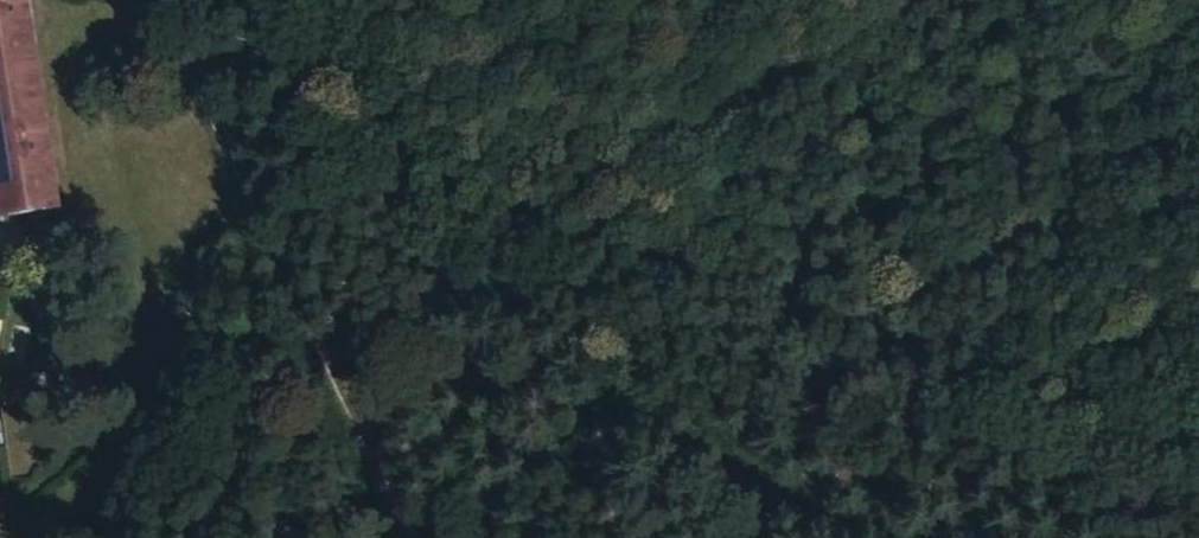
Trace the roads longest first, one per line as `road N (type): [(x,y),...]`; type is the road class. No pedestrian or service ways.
road 1 (track): [(390,537),(181,0)]

